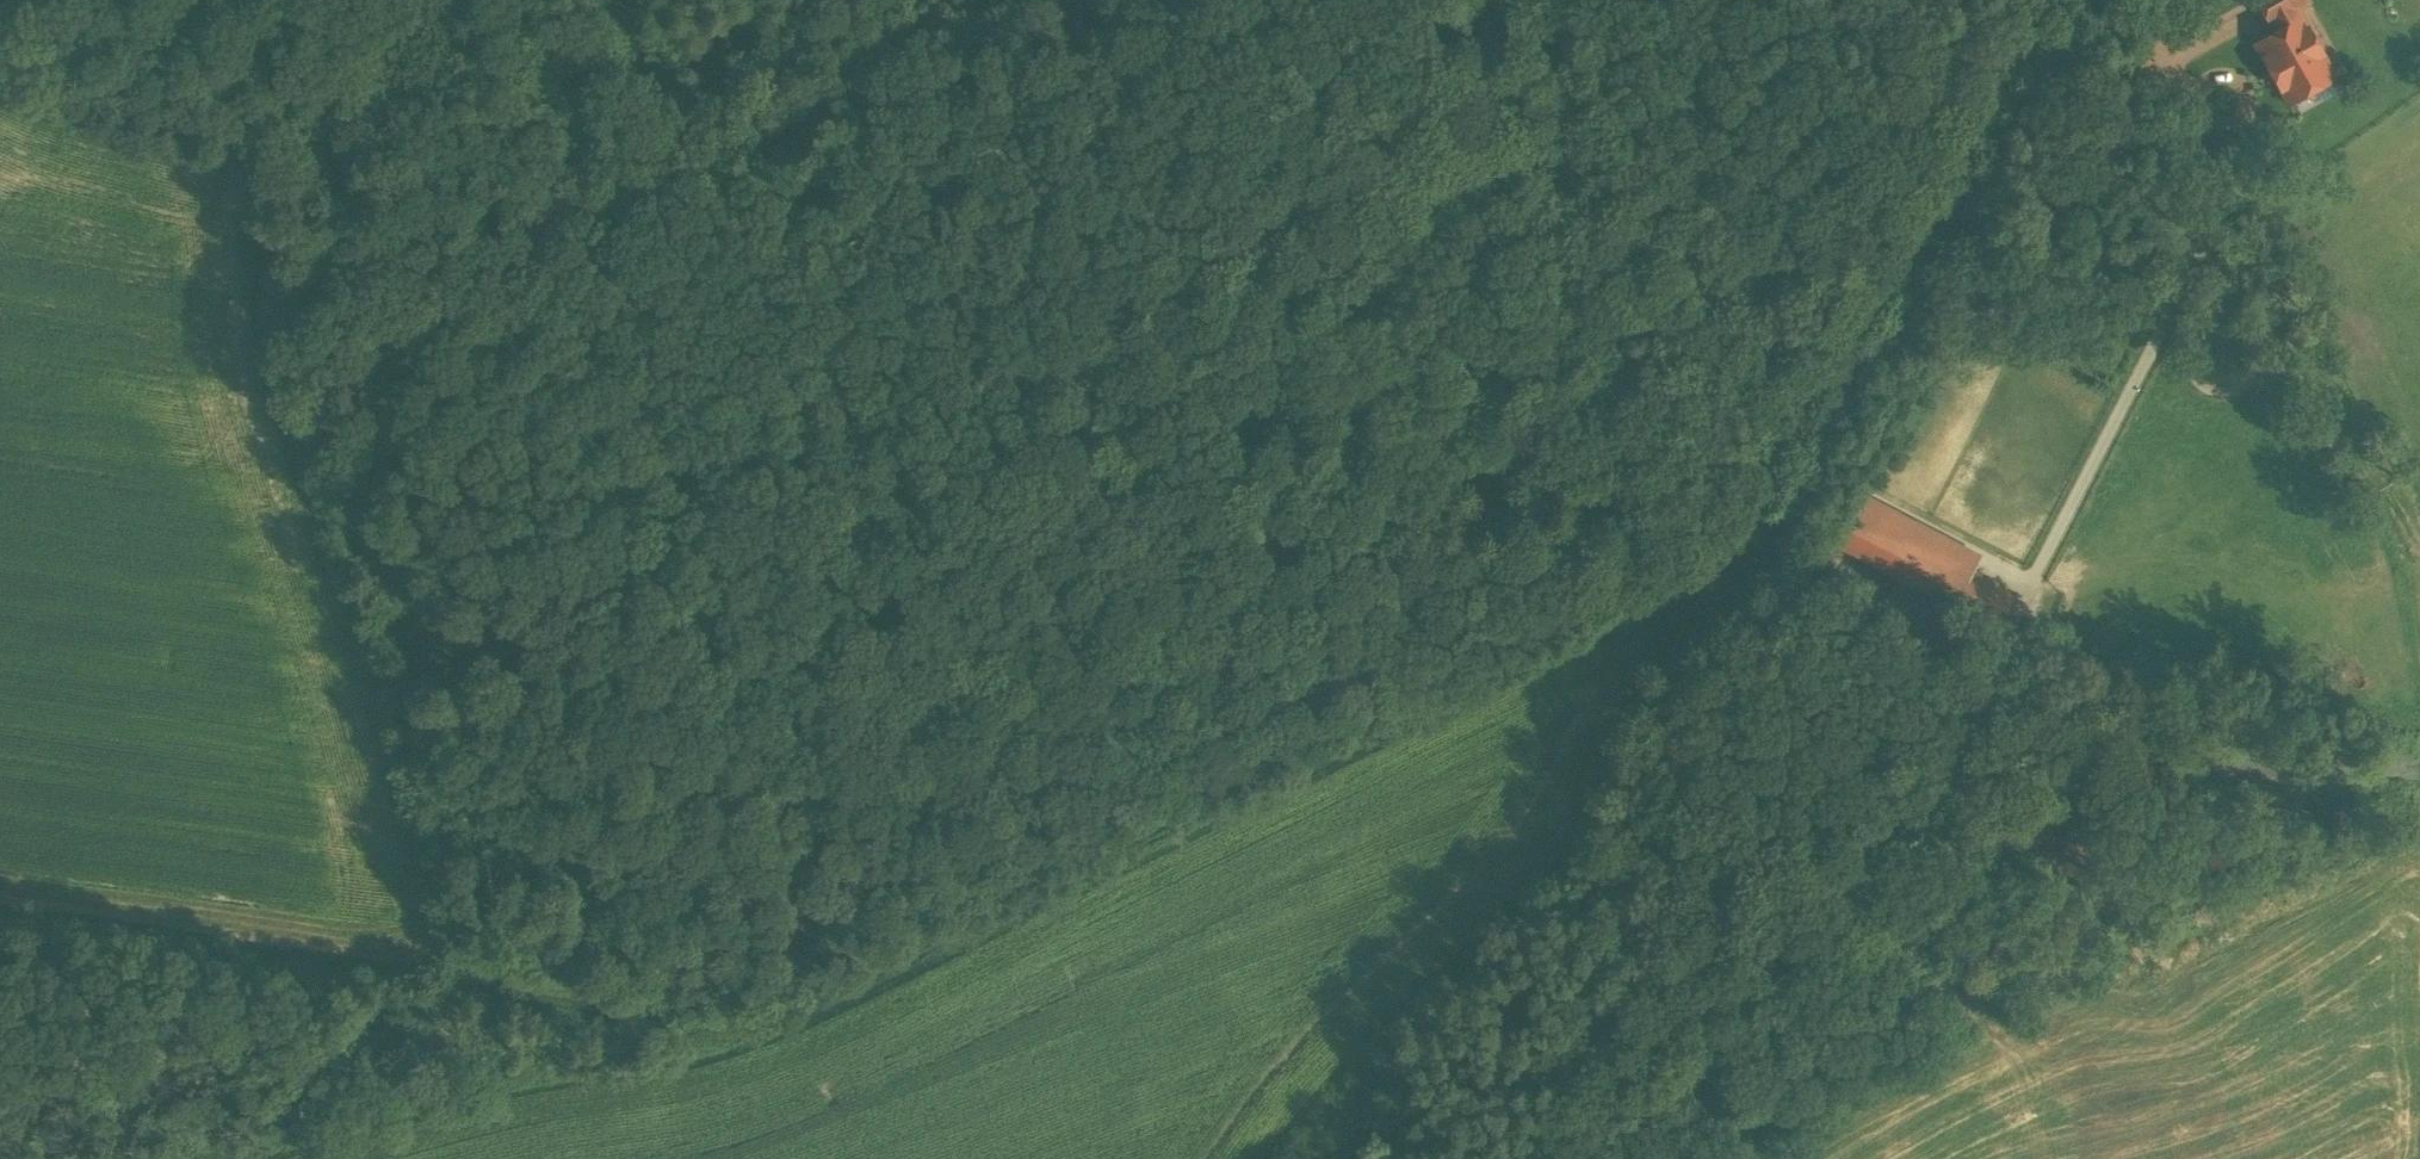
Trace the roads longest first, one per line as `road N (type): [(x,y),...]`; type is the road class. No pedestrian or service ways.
road 1 (unclassified): [(1507,1158),(1604,1038),(1709,671),(1867,233),(2005,0)]

